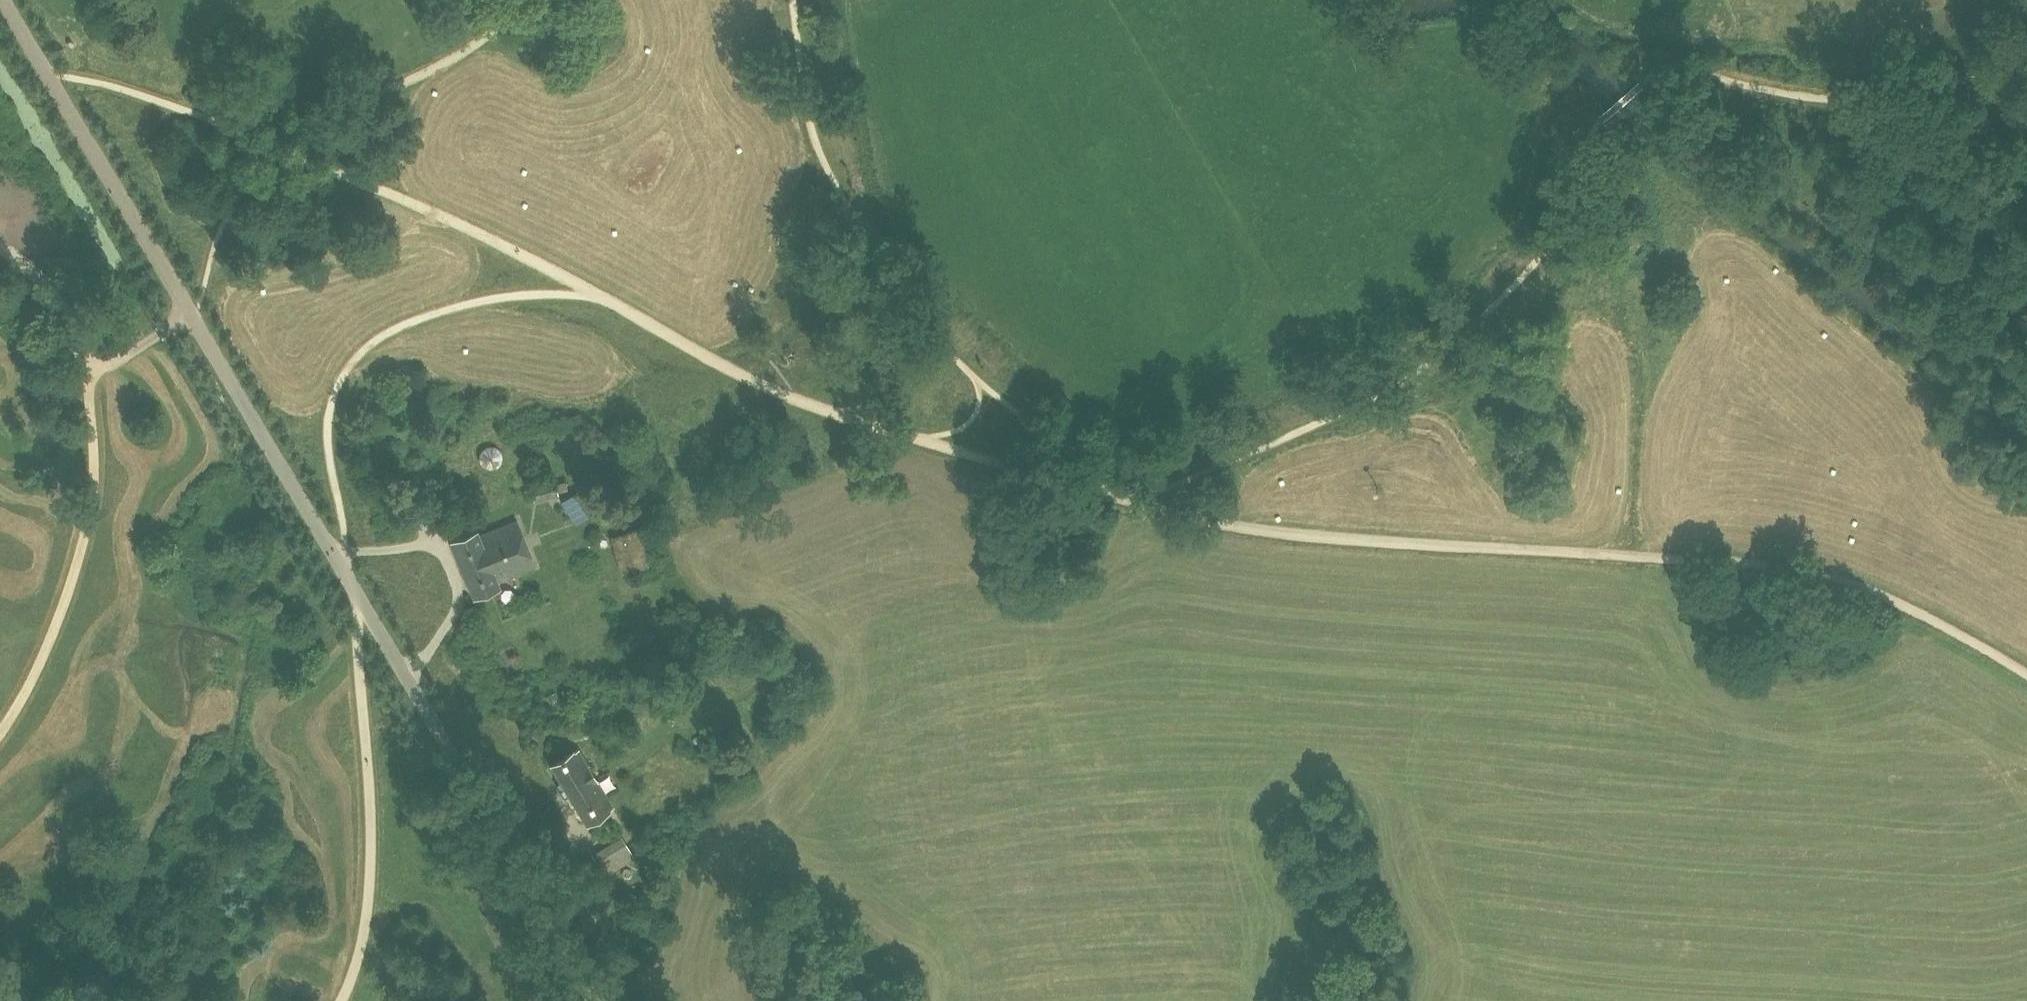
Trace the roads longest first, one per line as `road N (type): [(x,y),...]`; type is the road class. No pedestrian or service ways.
road 1 (unclassified): [(599,1000),(3,0)]
road 2 (track): [(1113,499),(1245,464),(1500,311),(1578,200),(1588,150),(1605,120),(1648,85),(1689,77),(1841,111),(1920,102),(2026,66)]

